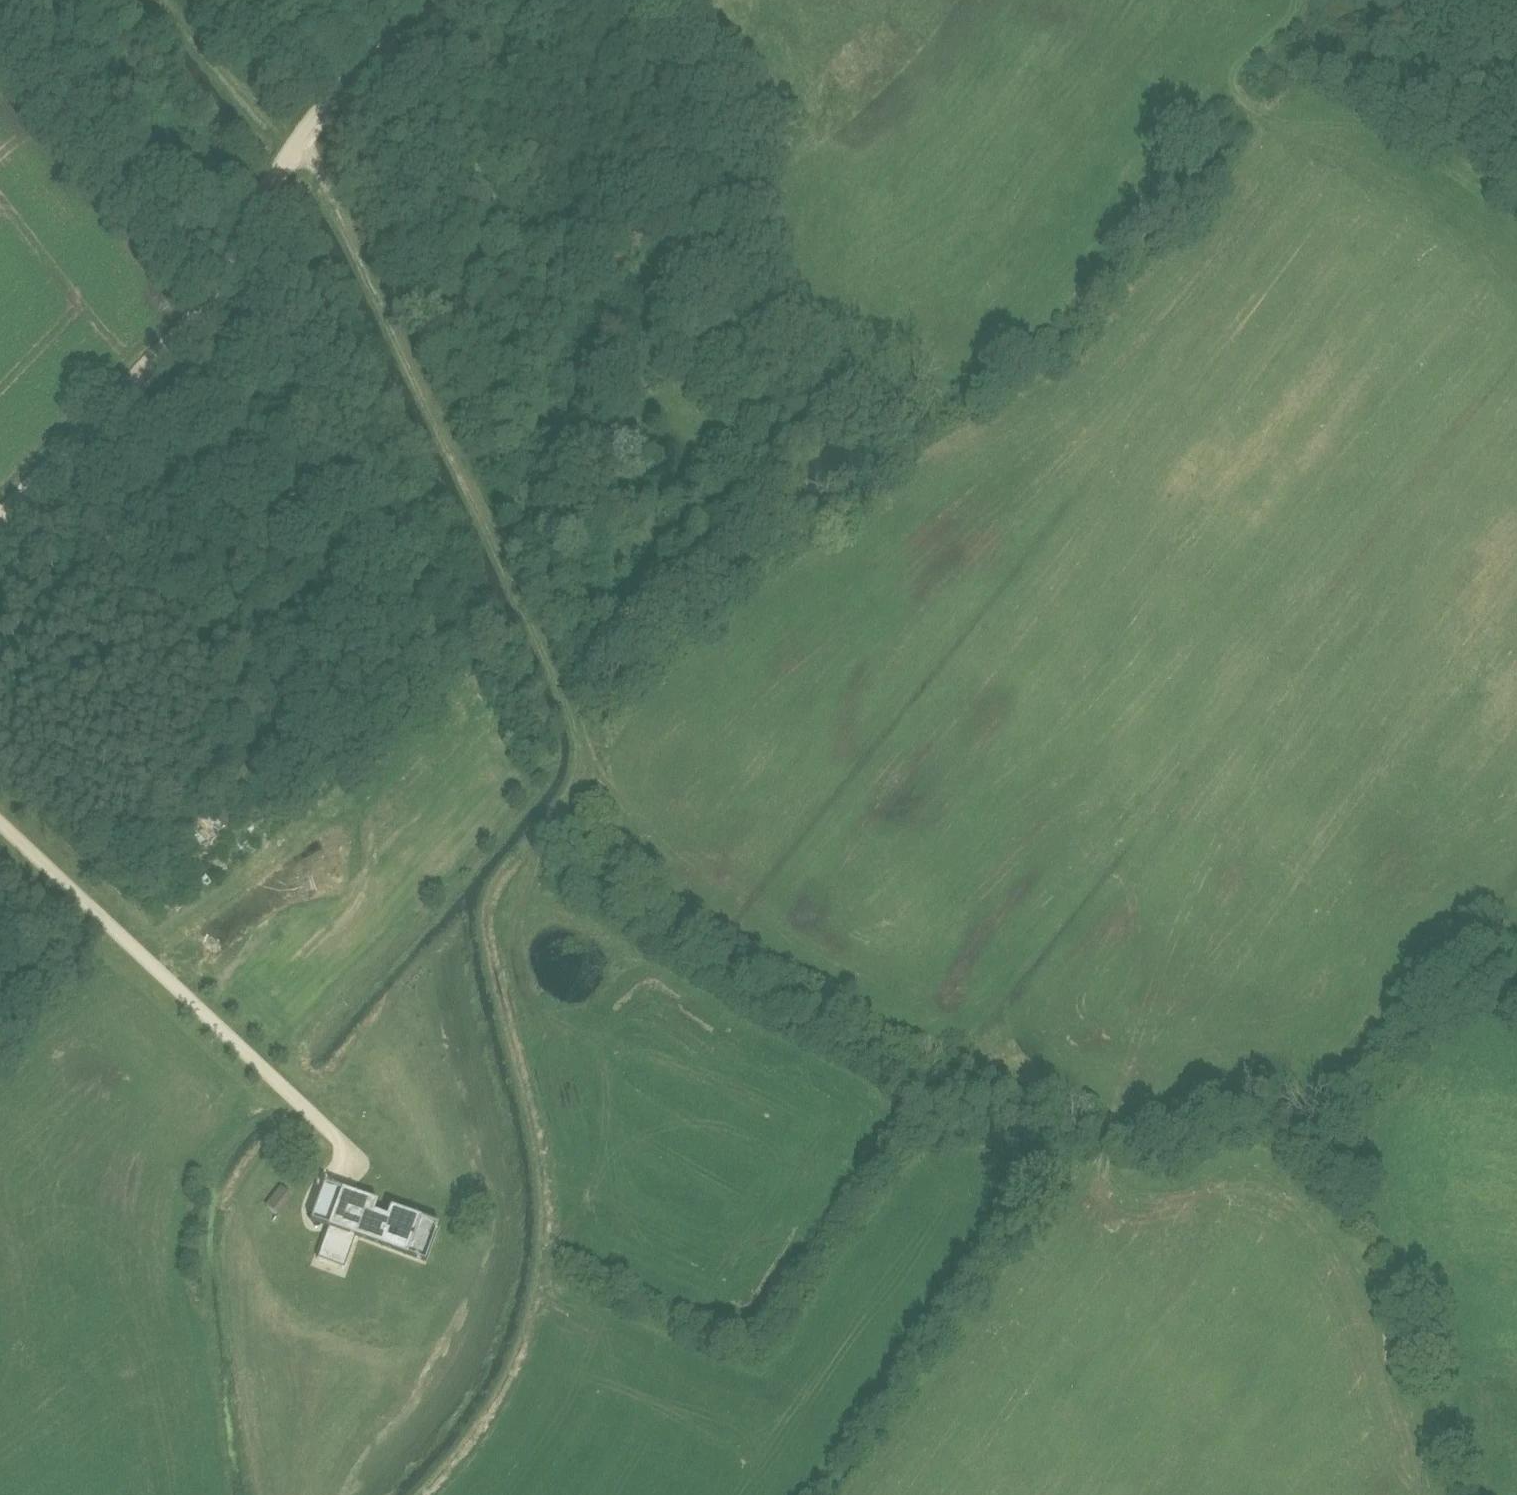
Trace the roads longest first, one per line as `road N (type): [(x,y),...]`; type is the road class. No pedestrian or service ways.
road 1 (track): [(0,520),(196,315),(306,127)]
road 2 (track): [(306,127),(448,0)]

